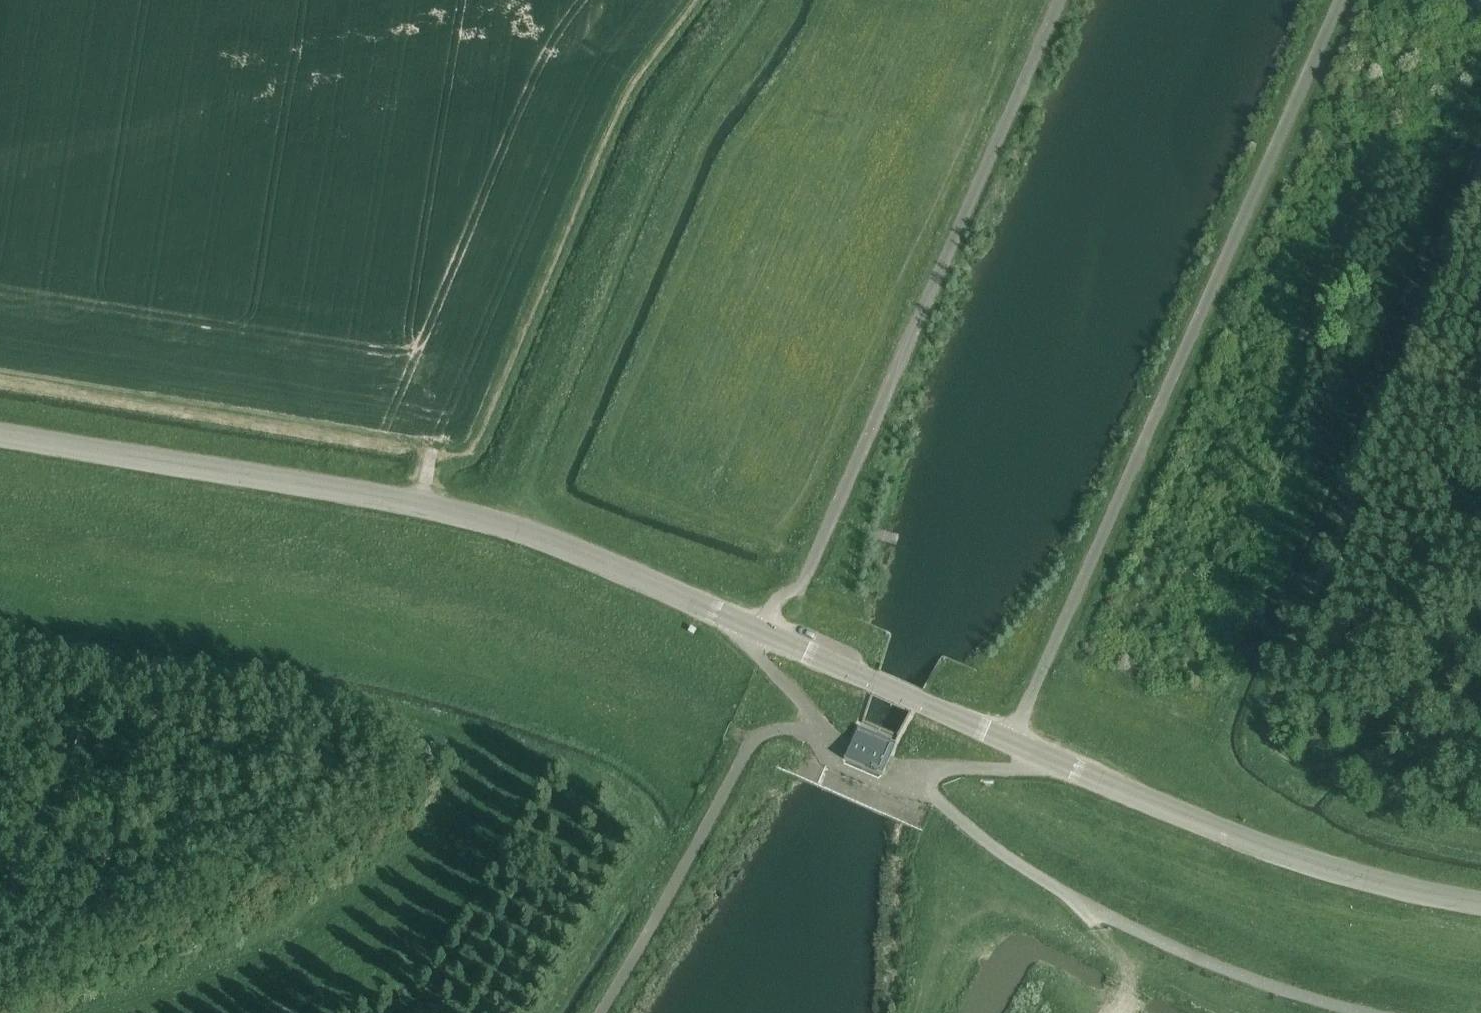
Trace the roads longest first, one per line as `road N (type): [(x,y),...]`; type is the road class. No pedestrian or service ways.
road 1 (tertiary): [(929,706),(510,527),(421,504),(0,435)]
road 2 (tertiary): [(929,706),(1251,842),(1354,878),(1480,903)]

